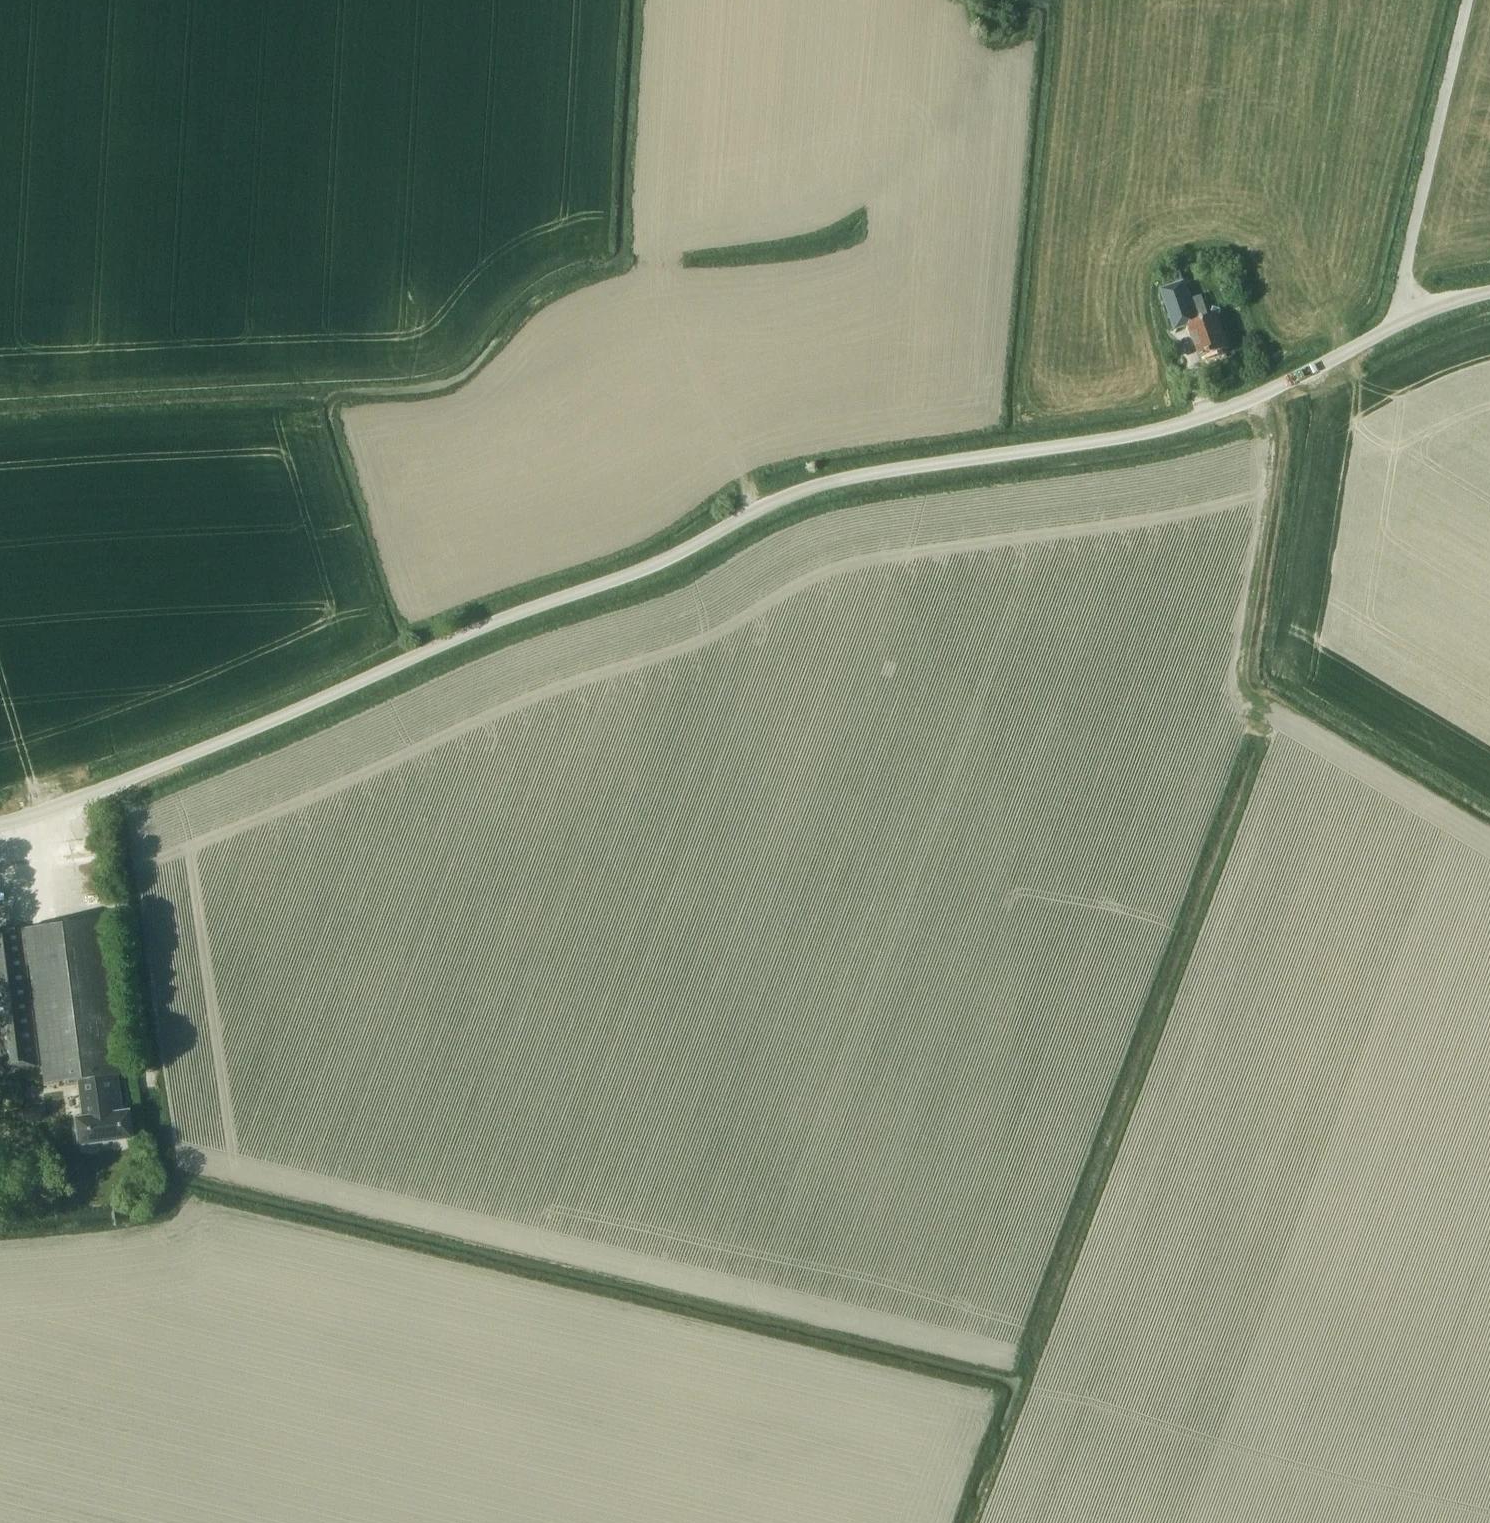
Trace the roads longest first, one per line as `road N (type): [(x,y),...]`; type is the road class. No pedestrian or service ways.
road 1 (unclassified): [(0,822),(72,802),(490,622),(626,574),(820,485),(1167,427),(1273,388),(1400,323),(1489,292)]

